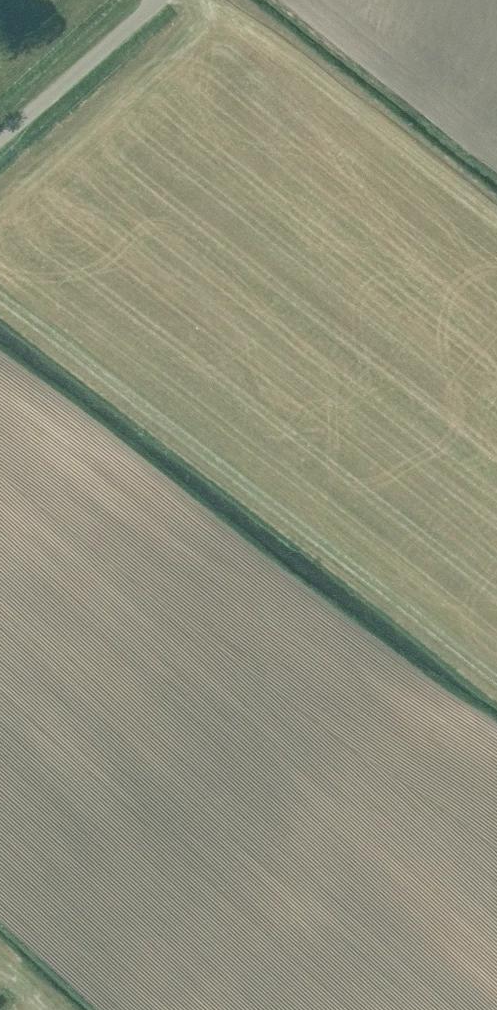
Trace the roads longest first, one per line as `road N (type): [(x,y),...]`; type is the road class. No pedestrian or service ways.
road 1 (unclassified): [(0,144),(163,0)]

